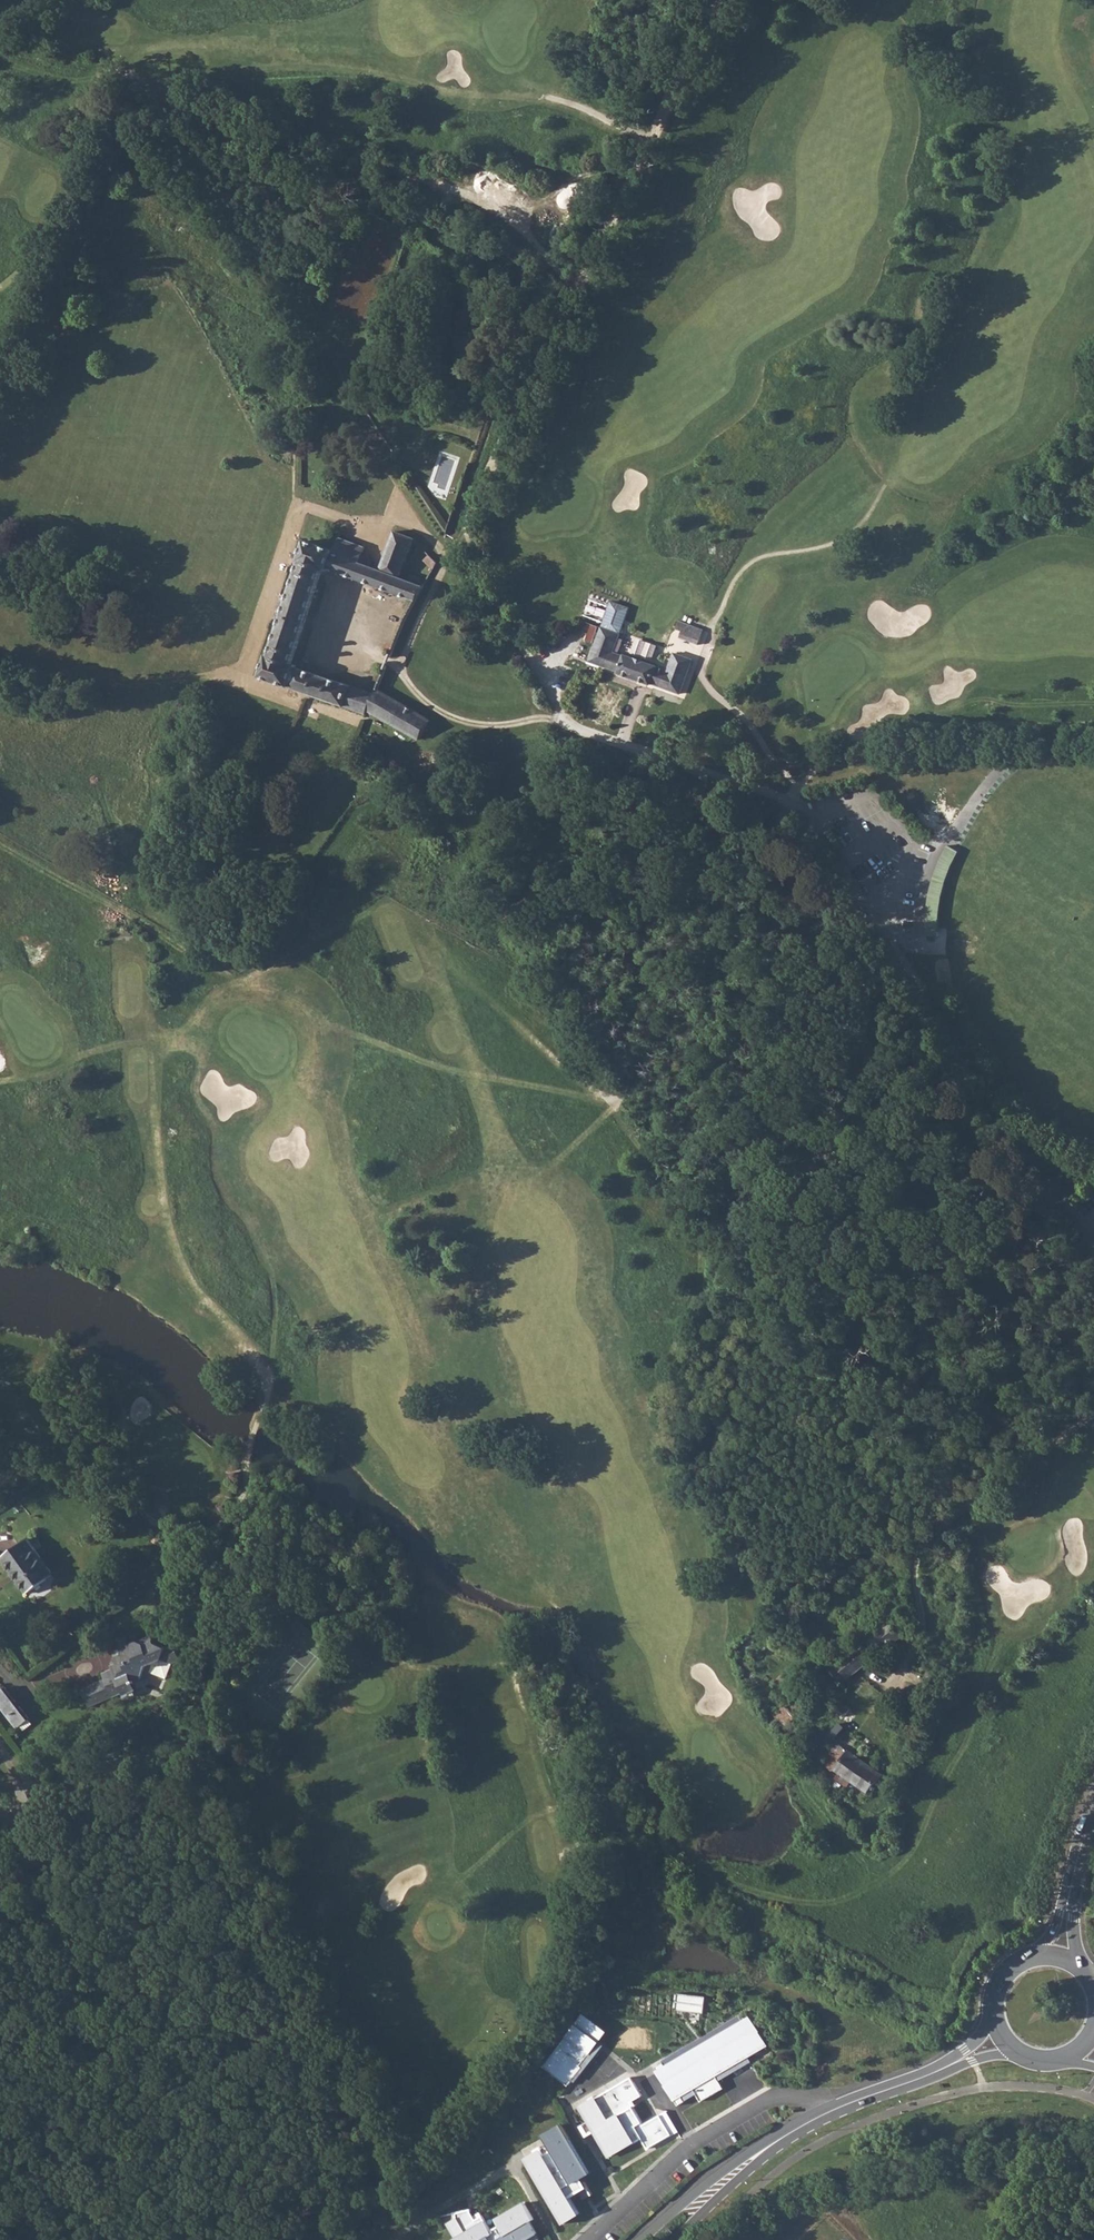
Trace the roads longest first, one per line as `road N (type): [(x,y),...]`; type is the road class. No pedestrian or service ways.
road 1 (track): [(0,663),(132,680),(244,664),(294,514),(308,507),(403,520),(448,561)]
road 2 (track): [(865,1720),(918,1637),(915,1561),(940,1523),(1093,1415)]
road 3 (tertiary): [(750,2159),(835,2109),(950,2064)]
road 4 (tertiary): [(750,2159),(701,2186),(640,2239)]

